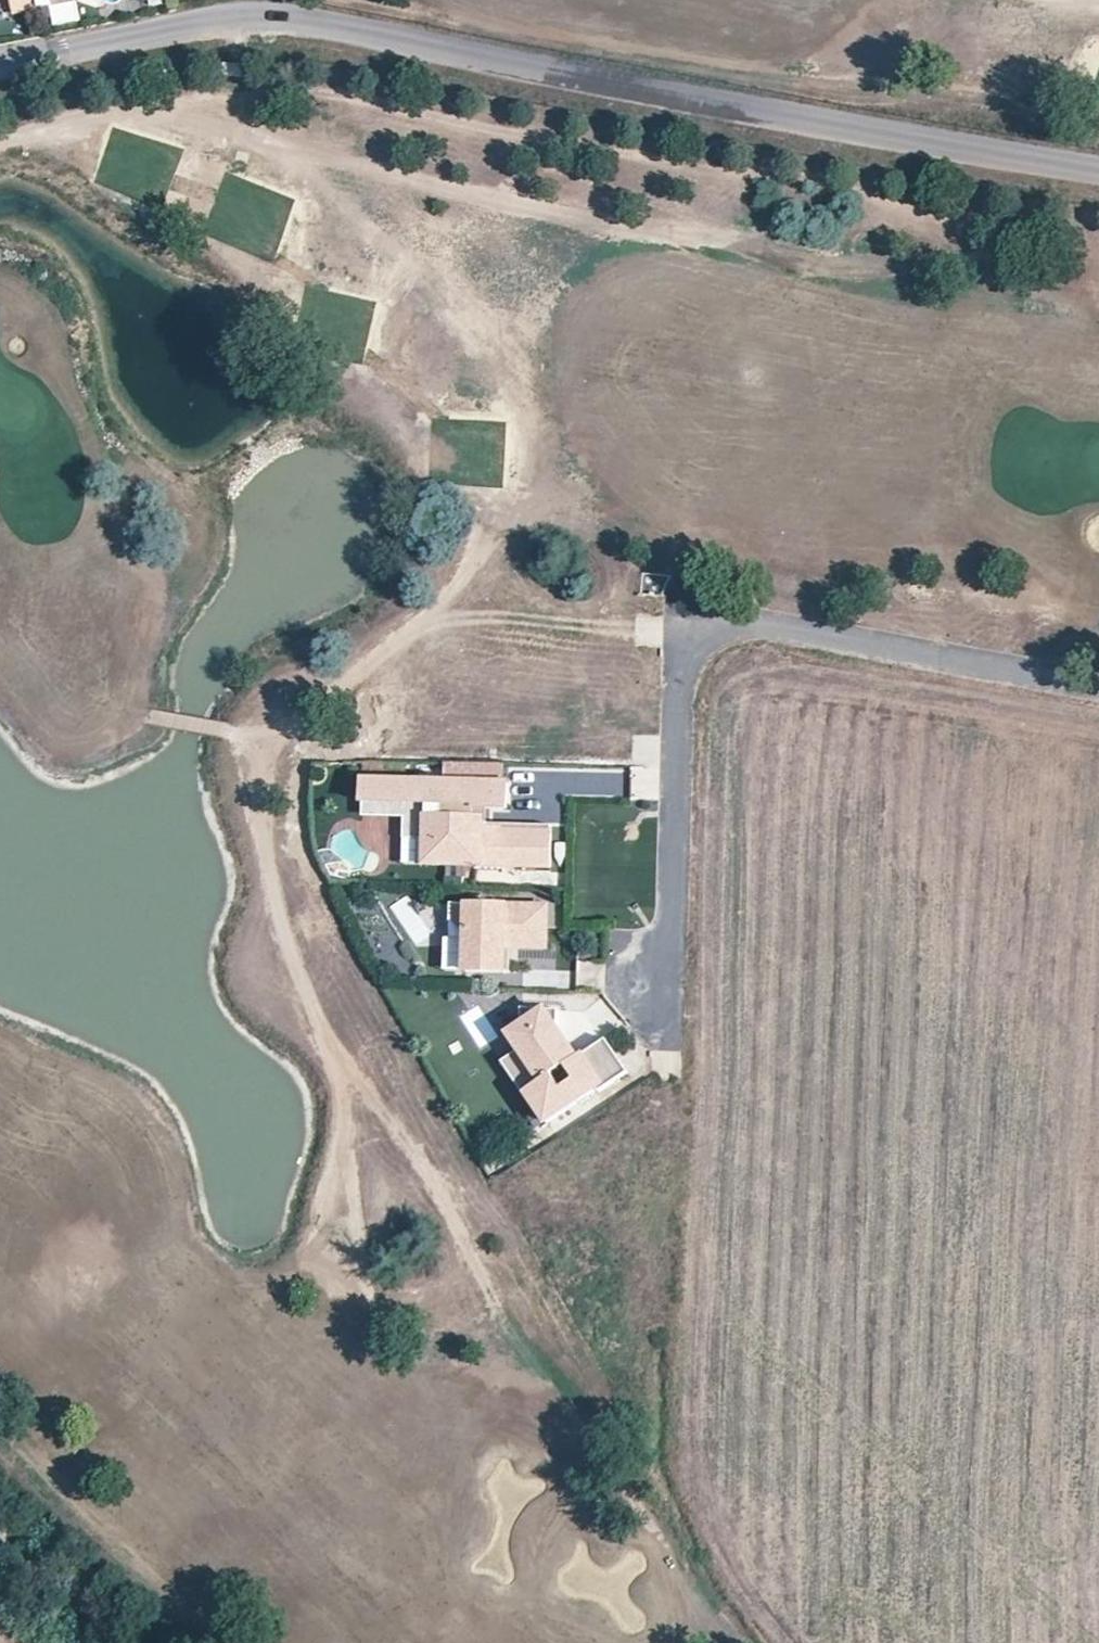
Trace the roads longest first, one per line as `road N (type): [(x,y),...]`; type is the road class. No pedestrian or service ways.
road 1 (unclassified): [(1098,168),(337,22),(258,16),(201,22),(0,63)]

